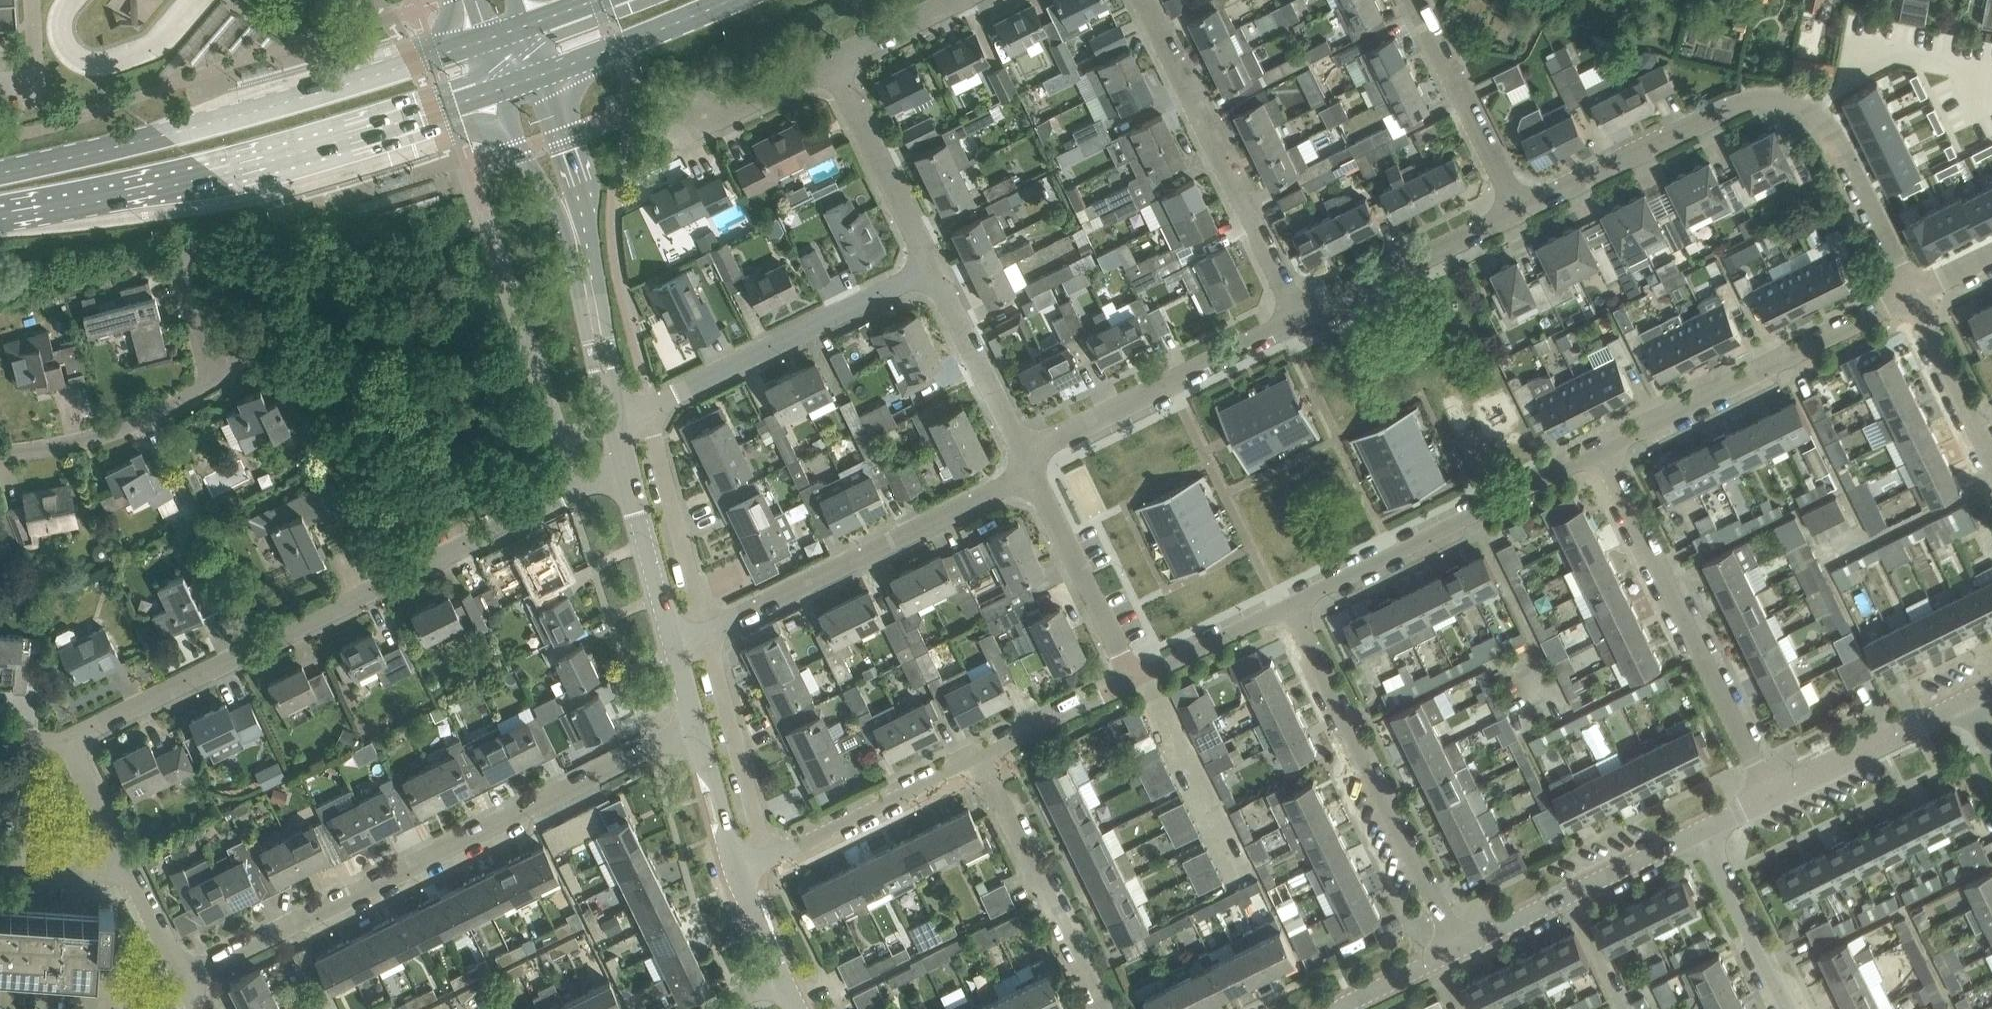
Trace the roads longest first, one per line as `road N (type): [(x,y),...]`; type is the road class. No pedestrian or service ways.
road 1 (residential): [(64,746),(630,469)]
road 2 (residential): [(177,978),(700,727)]
road 3 (residential): [(1518,208),(1732,106),(1785,100),(1837,138),(1910,292)]
road 4 (secondary): [(0,218),(236,171),(499,87)]
road 5 (secondary): [(482,35),(180,130),(0,171)]
road 6 (residential): [(1288,600),(1457,951)]
road 7 (residential): [(1774,793),(1601,445)]
road 8 (residential): [(708,627),(1031,468)]
road 9 (residential): [(1303,318),(1144,0)]
road 10 (residential): [(1288,600),(1601,445)]
road 11 (residential): [(1601,445),(1910,292)]
road 12 (residential): [(210,373),(180,265),(185,249),(202,238),(240,248),(273,298),(280,323),(255,355)]
road 13 (residential): [(651,406),(928,265)]
road 14 (residential): [(1024,454),(1303,318)]
road 15 (residential): [(1098,1008),(978,753)]
road 16 (tertiary): [(1457,951),(1703,828)]
road 17 (residential): [(740,875),(978,753)]
road 18 (residential): [(1303,318),(1518,208)]
road 19 (residential): [(1131,677),(1031,468)]
road 20 (residential): [(1518,208),(1417,0)]
road 21 (residential): [(210,373),(142,422),(48,453),(0,453)]
road 22 (residential): [(708,627),(651,406)]
road 23 (residential): [(928,265),(834,63)]
road 24 (tertiary): [(1774,793),(1966,697)]
road 25 (residential): [(1024,454),(928,265)]
road 26 (residential): [(1791,1008),(1703,828)]
road 27 (tertiary): [(617,416),(572,223)]
road 28 (secondary): [(547,70),(725,0)]
road 29 (residential): [(1991,459),(1910,292)]
road 30 (tertiary): [(673,643),(630,469)]
road 31 (residential): [(1131,677),(1288,600)]
road 32 (residential): [(978,753),(1131,677)]
road 33 (residential): [(680,105),(718,119),(834,63)]
road 34 (tertiary): [(572,223),(574,158),(547,70)]
road 35 (tertiary): [(499,87),(520,148),(572,223)]
road 36 (tertiary): [(740,875),(700,727)]
road 37 (residential): [(127,875),(64,746)]
road 38 (residential): [(834,63),(958,0)]
road 39 (residential): [(127,875),(0,866)]
road 40 (tertiary): [(1346,1008),(1457,951)]

